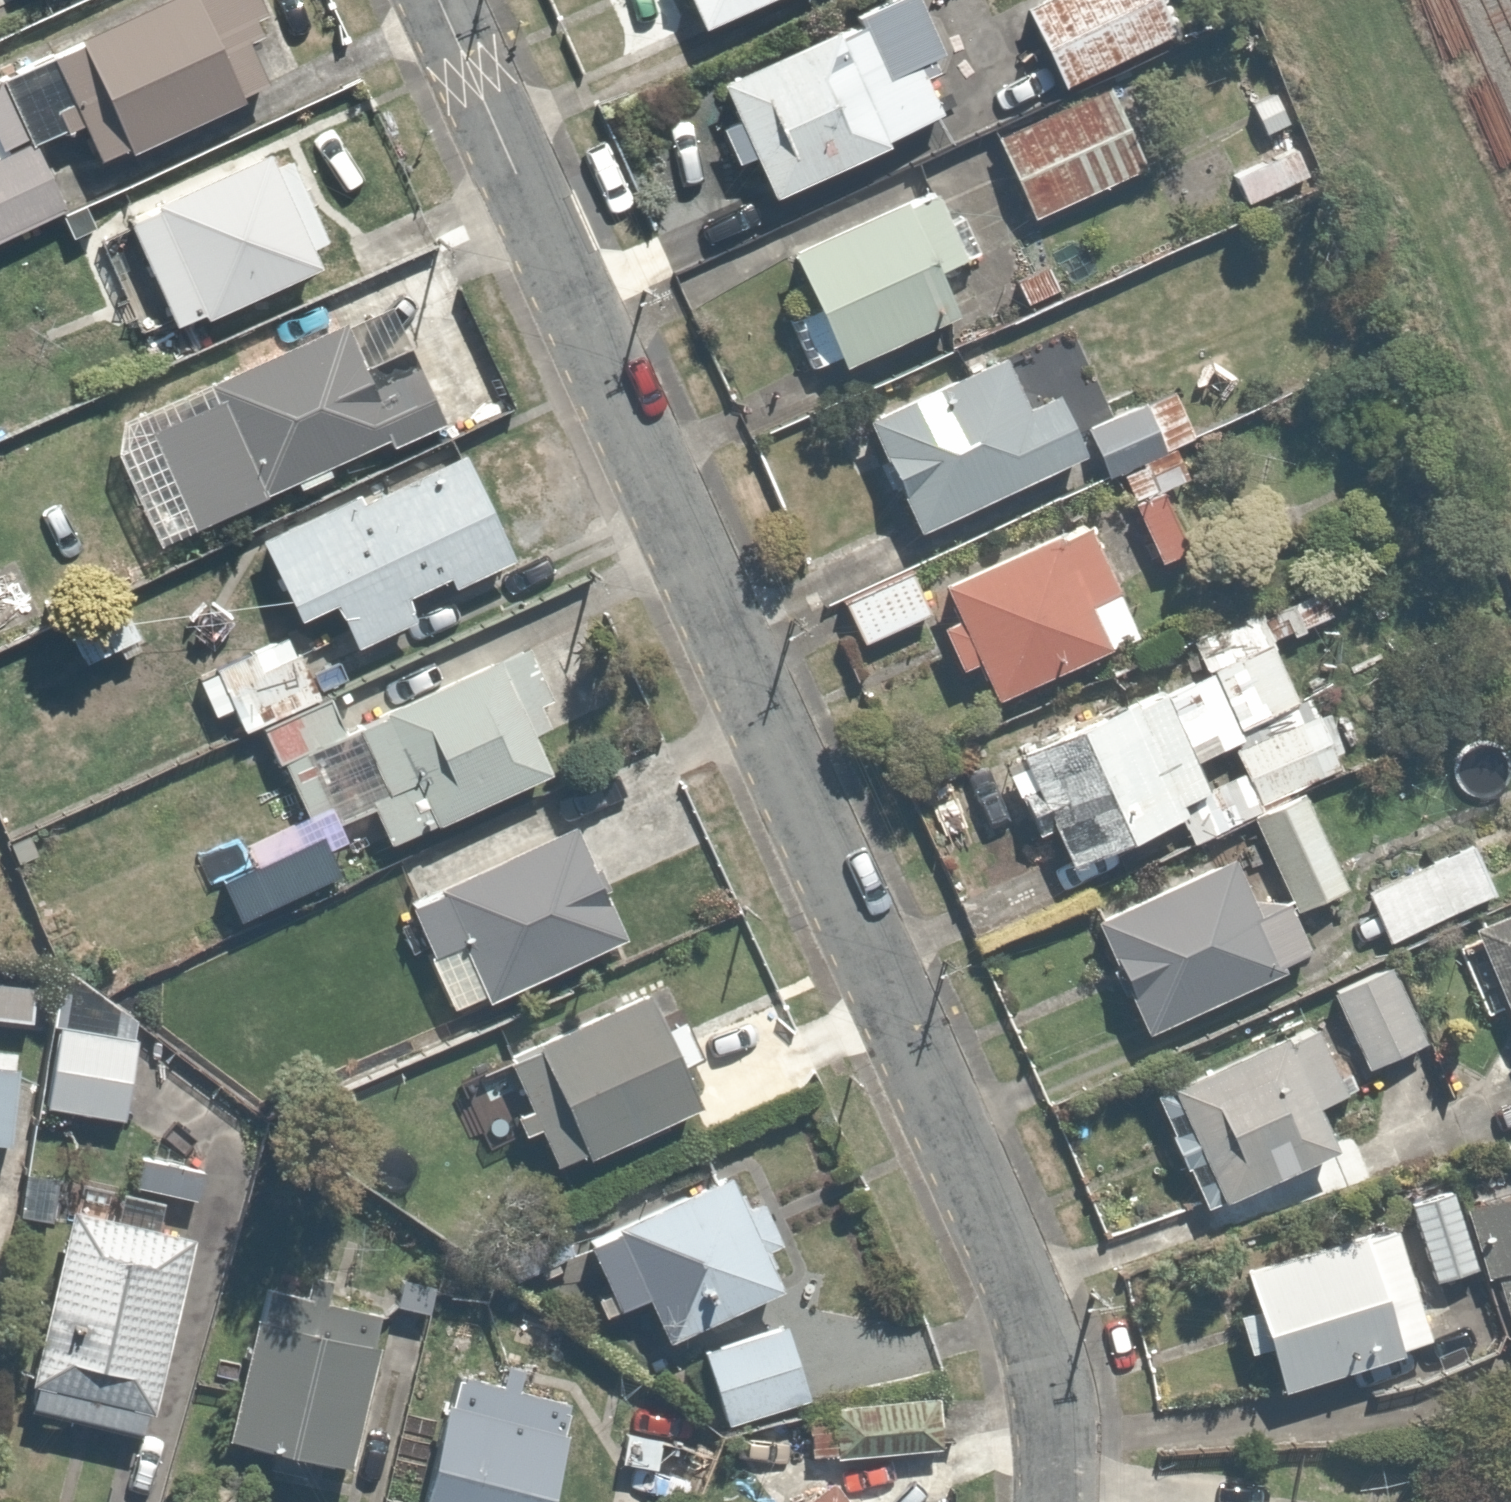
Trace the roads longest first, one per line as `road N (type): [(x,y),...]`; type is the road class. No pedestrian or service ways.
road 1 (residential): [(426,0),(1017,1289),(1037,1416),(1036,1501)]

